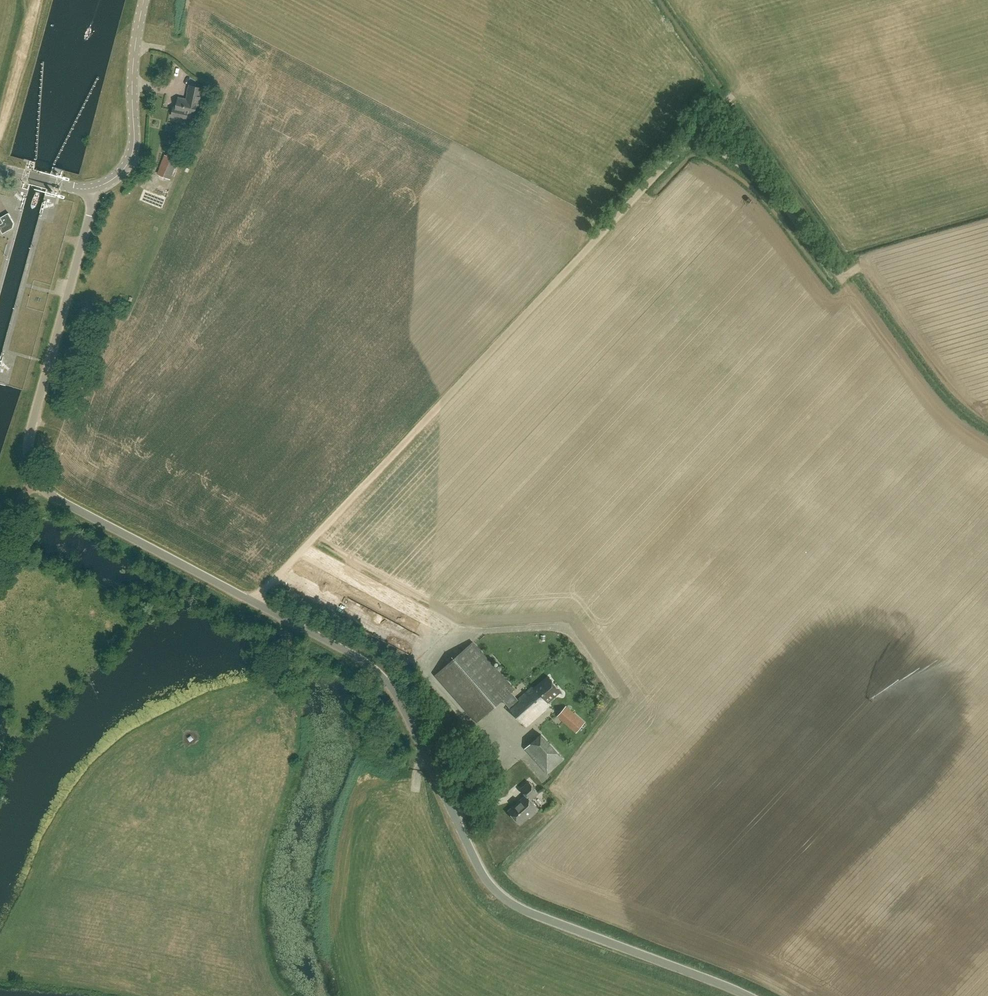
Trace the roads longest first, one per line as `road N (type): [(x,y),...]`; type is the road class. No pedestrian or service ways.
road 1 (unclassified): [(746,995),(522,910),(501,894),(486,878),(395,690),(366,661),(57,501),(38,482)]
road 2 (track): [(257,605),(735,91)]
road 3 (unclassified): [(38,482),(32,436),(95,187)]
road 4 (track): [(689,140),(720,149),(778,197),(840,276),(861,267)]
road 5 (tertiary): [(95,187),(118,174),(134,147),(133,66),(145,0)]

